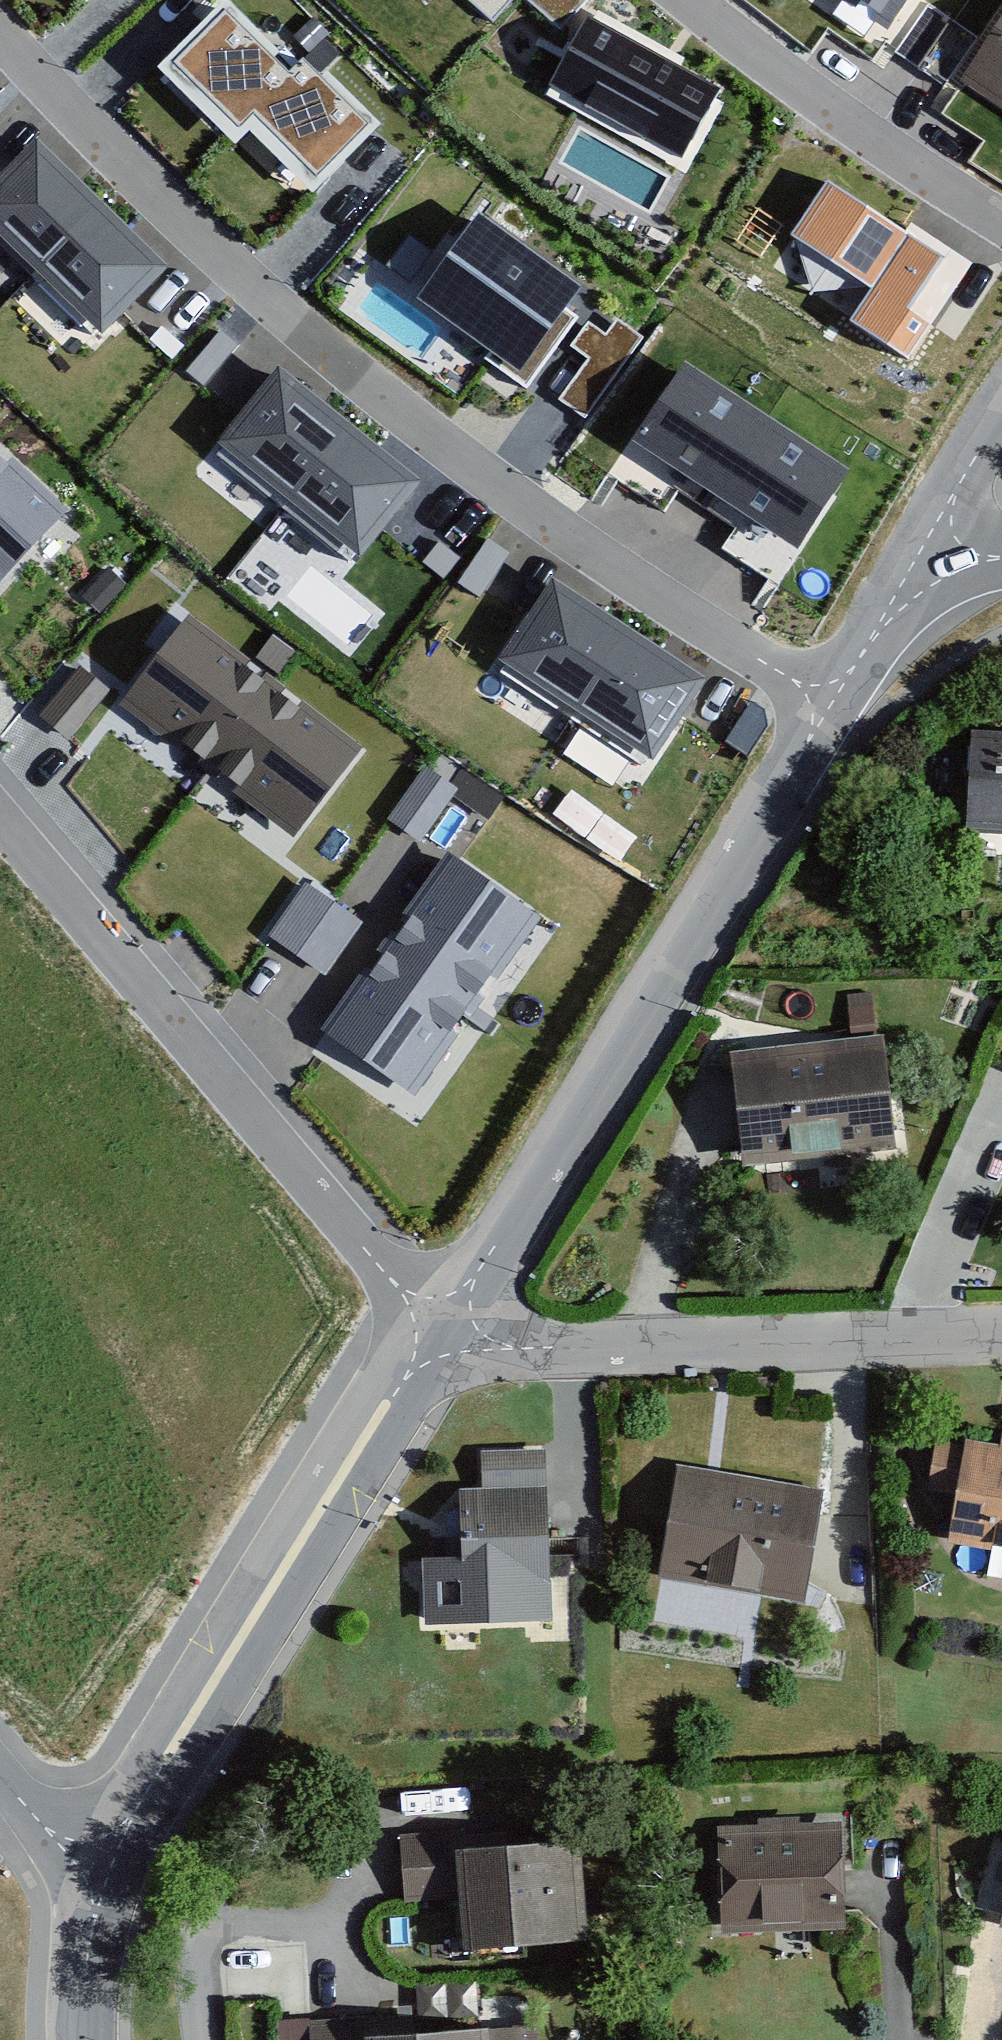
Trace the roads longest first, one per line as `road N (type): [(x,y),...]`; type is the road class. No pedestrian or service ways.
road 1 (residential): [(808,719),(290,316),(0,29)]
road 2 (tertiary): [(428,1341),(808,719)]
road 3 (residential): [(0,824),(428,1341)]
road 4 (tertiary): [(92,1899),(428,1341)]
road 5 (residential): [(428,1341),(795,1310),(1001,1305)]
road 6 (residential): [(1001,241),(764,69),(688,0)]
road 7 (tertiary): [(888,591),(1001,412)]
road 8 (unclassified): [(0,1779),(92,1899)]
road 9 (tertiary): [(808,719),(888,591)]
road 10 (tertiary): [(92,1899),(69,2039)]

